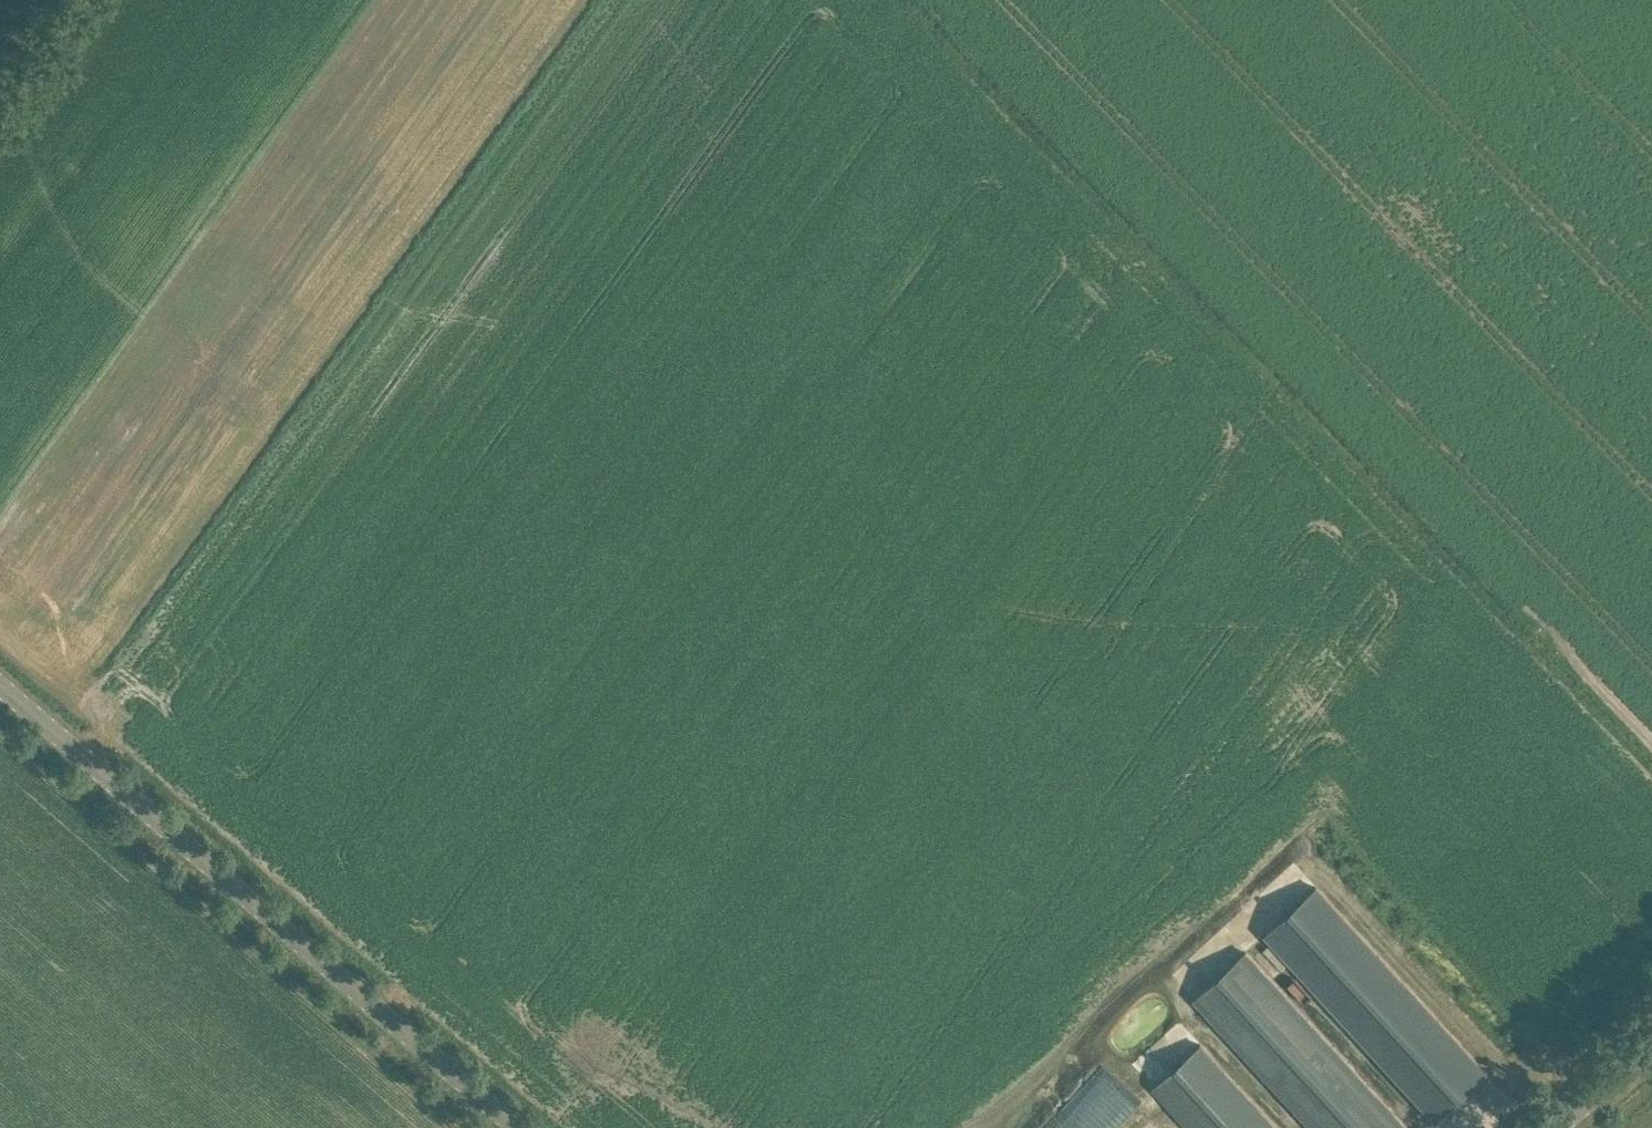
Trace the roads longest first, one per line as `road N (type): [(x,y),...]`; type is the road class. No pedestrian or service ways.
road 1 (unclassified): [(514,1127),(0,685)]

